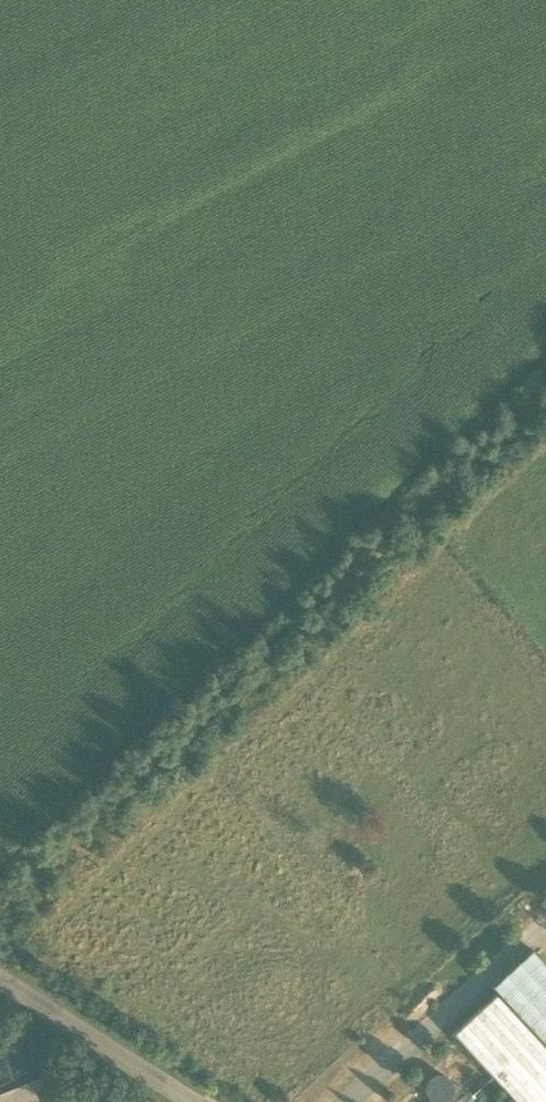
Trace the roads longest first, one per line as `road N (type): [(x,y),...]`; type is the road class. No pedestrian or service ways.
road 1 (unclassified): [(191,1101),(0,980)]

